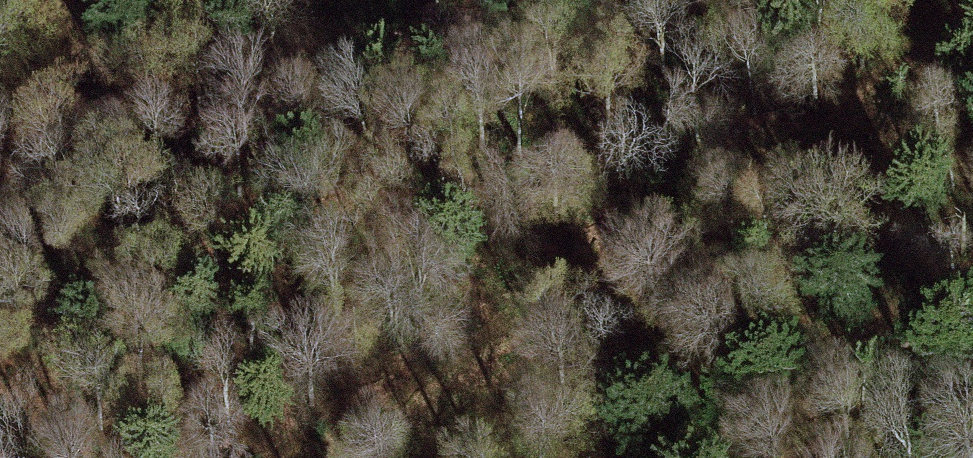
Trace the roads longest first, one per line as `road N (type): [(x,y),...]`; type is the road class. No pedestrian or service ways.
road 1 (track): [(377,457),(745,177),(972,21)]
road 2 (track): [(0,137),(84,113),(244,50),(563,40),(714,0)]

